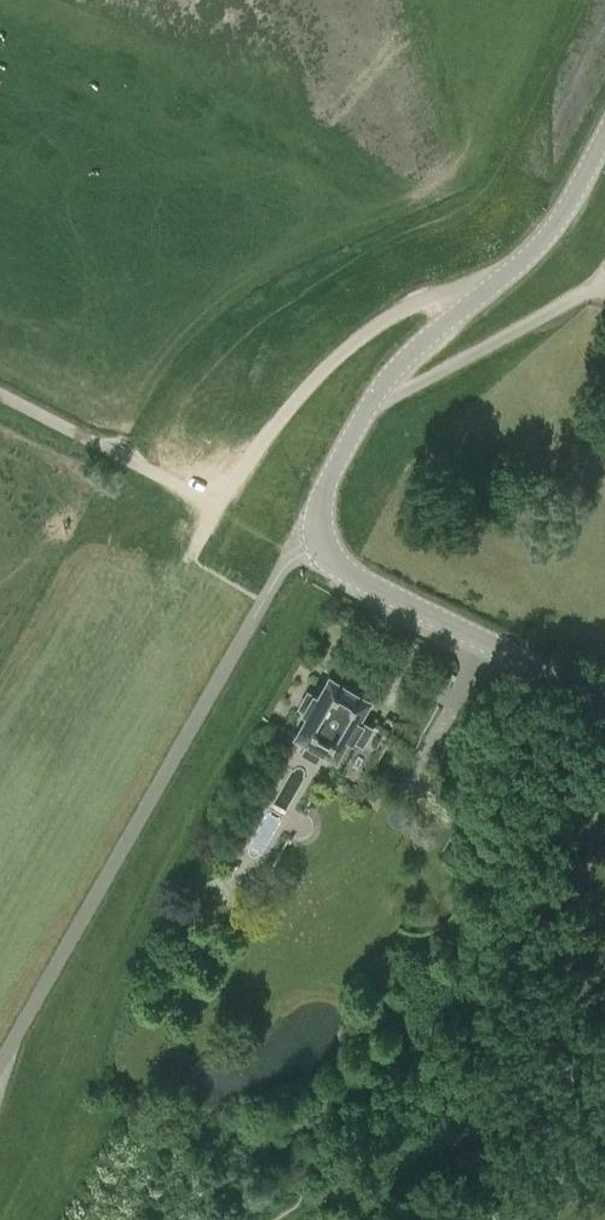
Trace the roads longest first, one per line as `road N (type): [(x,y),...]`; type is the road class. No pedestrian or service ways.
road 1 (tertiary): [(604,698),(443,624),(329,557),(317,512),(367,408)]
road 2 (tertiary): [(367,408),(406,358),(542,241),(604,138)]
road 3 (track): [(604,1061),(282,1219)]
road 4 (unclassified): [(367,408),(604,279)]

